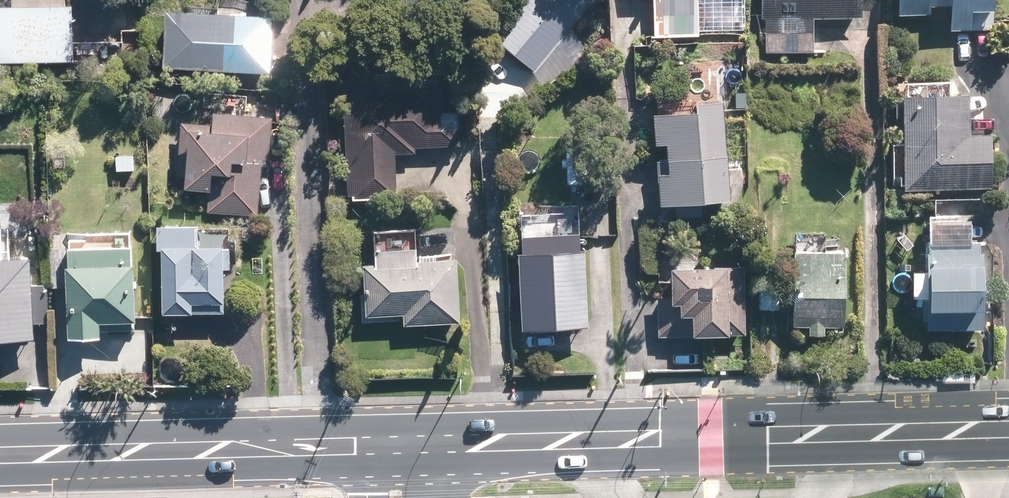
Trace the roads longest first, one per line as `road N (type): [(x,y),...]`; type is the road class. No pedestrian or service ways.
road 1 (secondary): [(0,453),(1008,430)]

